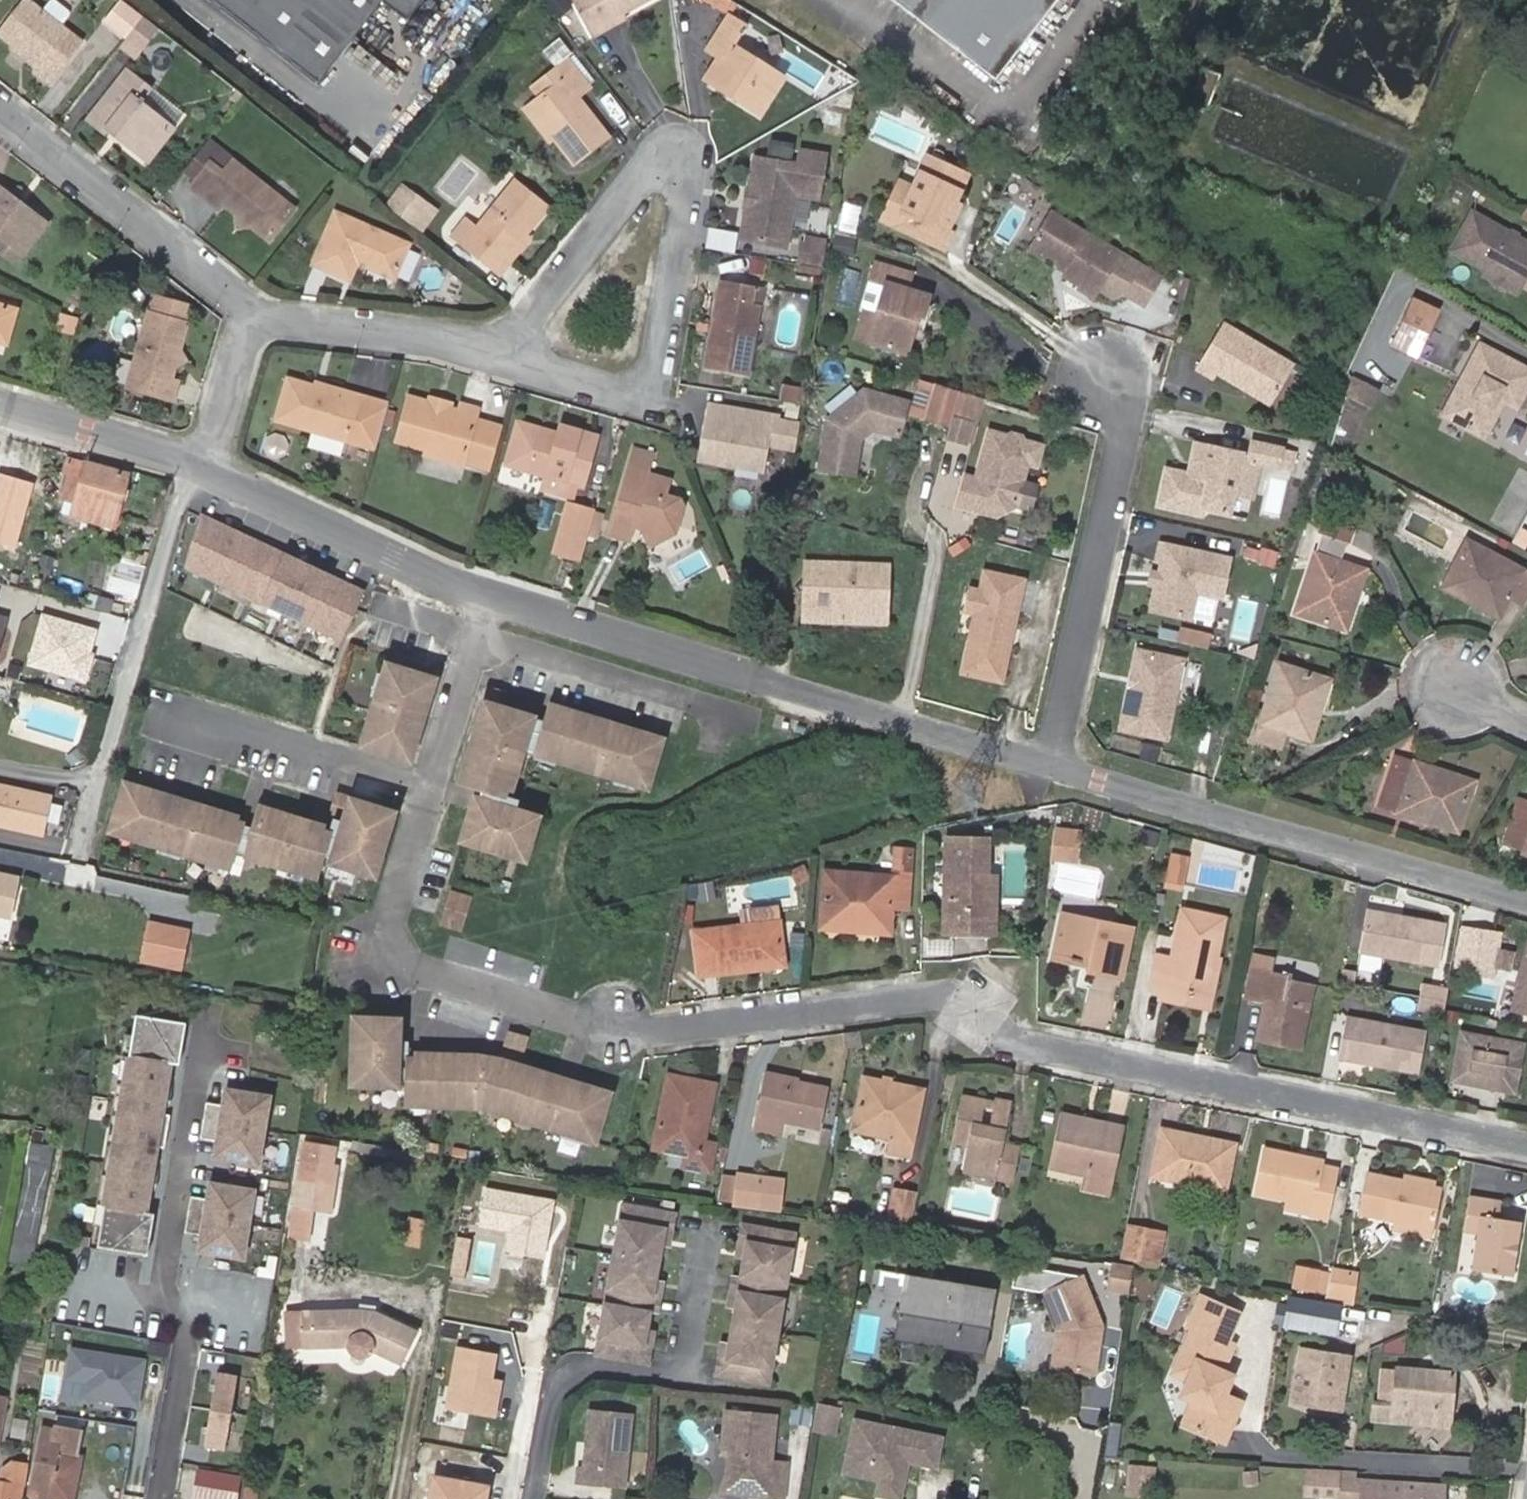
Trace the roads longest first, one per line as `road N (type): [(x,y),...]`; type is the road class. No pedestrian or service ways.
road 1 (residential): [(428,785),(378,960),(612,1028),(954,994),(1017,1041),(1526,1146)]
road 2 (residential): [(489,601),(1055,764)]
road 3 (residential): [(1055,764),(1526,904)]
road 4 (residential): [(156,1498),(190,1294),(169,1265),(195,1060)]
road 5 (residential): [(506,351),(620,389),(649,385),(687,190),(665,166),(635,183)]
road 6 (residential): [(534,1498),(556,1385),(583,1367),(683,1379),(708,1229)]
road 7 (residential): [(1055,764),(1125,438),(1108,381)]
road 8 (residential): [(253,318),(0,117)]
road 9 (residential): [(211,461),(489,601)]
road 10 (residential): [(428,785),(185,706)]
road 11 (residential): [(253,318),(506,351)]
road 12 (residential): [(0,402),(211,461)]
road 13 (residential): [(635,183),(506,351)]
road 14 (residential): [(489,601),(428,785)]
road 15 (residential): [(211,461),(253,318)]

